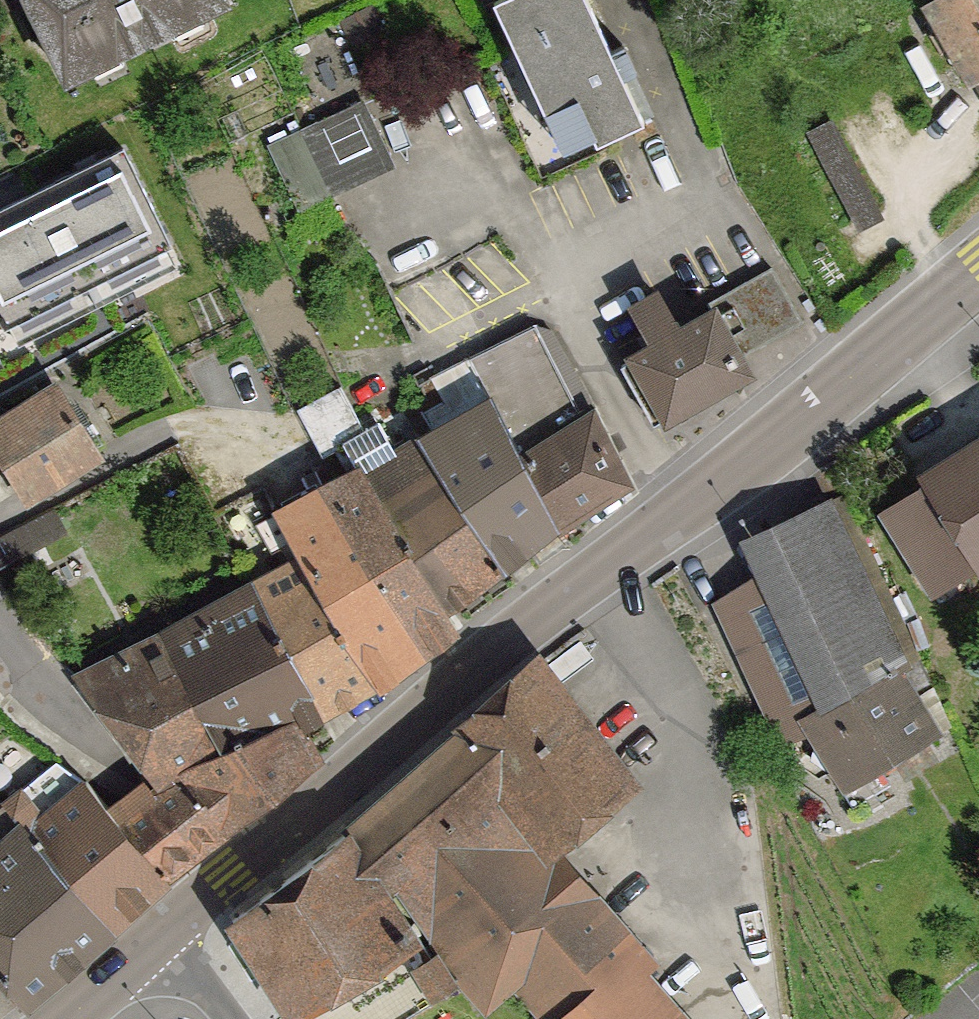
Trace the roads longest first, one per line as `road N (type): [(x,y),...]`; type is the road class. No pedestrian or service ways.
road 1 (primary): [(174,934),(978,273)]
road 2 (residential): [(0,655),(132,787)]
road 3 (primary): [(77,1018),(174,934)]

